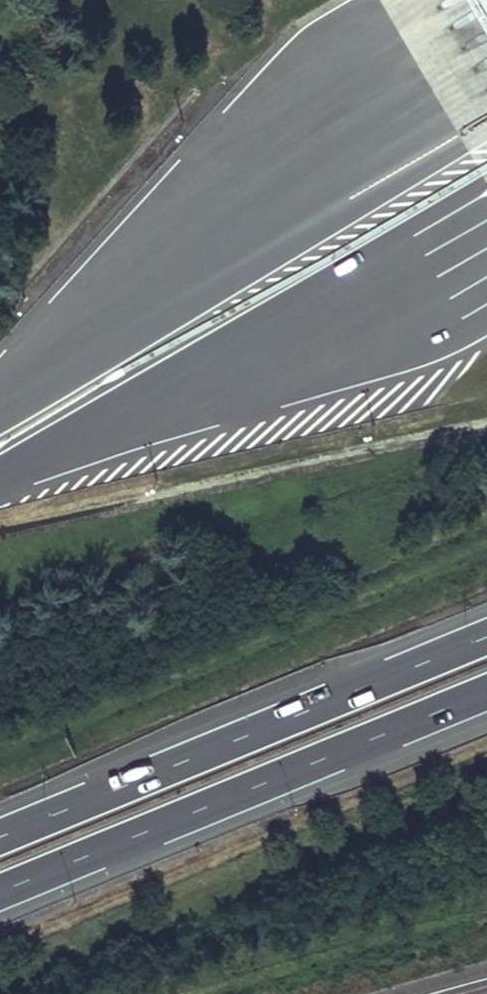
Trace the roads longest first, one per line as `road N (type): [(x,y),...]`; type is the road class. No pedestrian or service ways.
road 1 (motorway): [(486,113),(0,403)]
road 2 (motorway): [(0,468),(486,193)]
road 3 (motorway): [(486,629),(0,829)]
road 4 (motorway): [(0,884),(486,684)]

